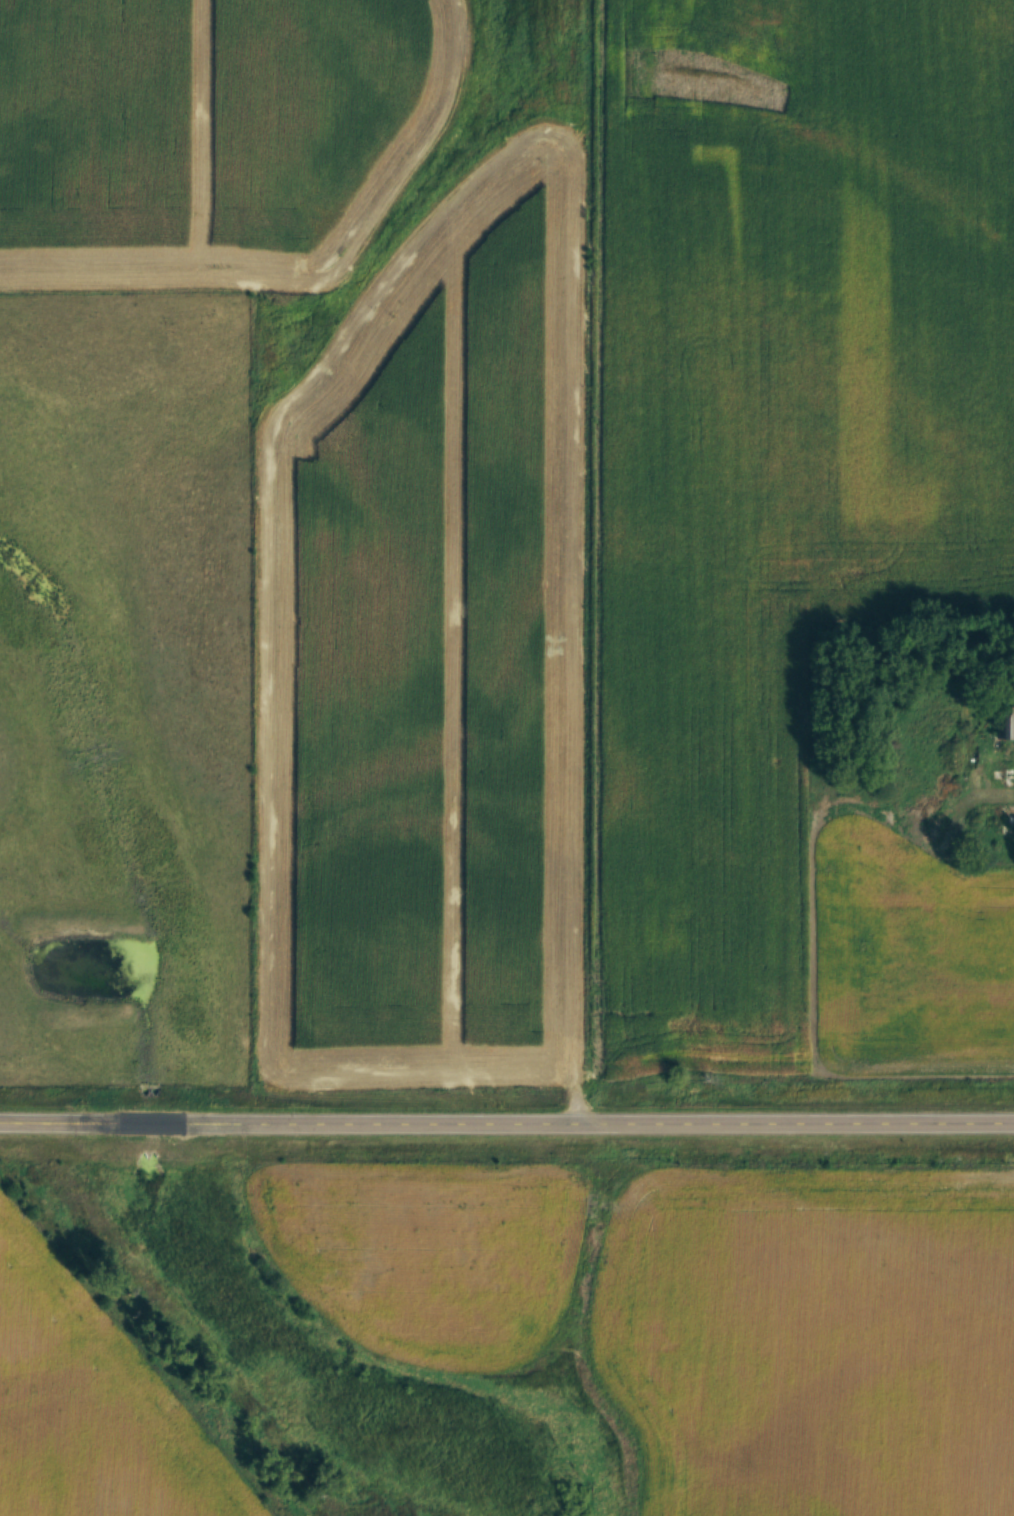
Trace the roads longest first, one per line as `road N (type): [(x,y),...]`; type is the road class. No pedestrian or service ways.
road 1 (tertiary): [(0,1118),(1013,1116)]

